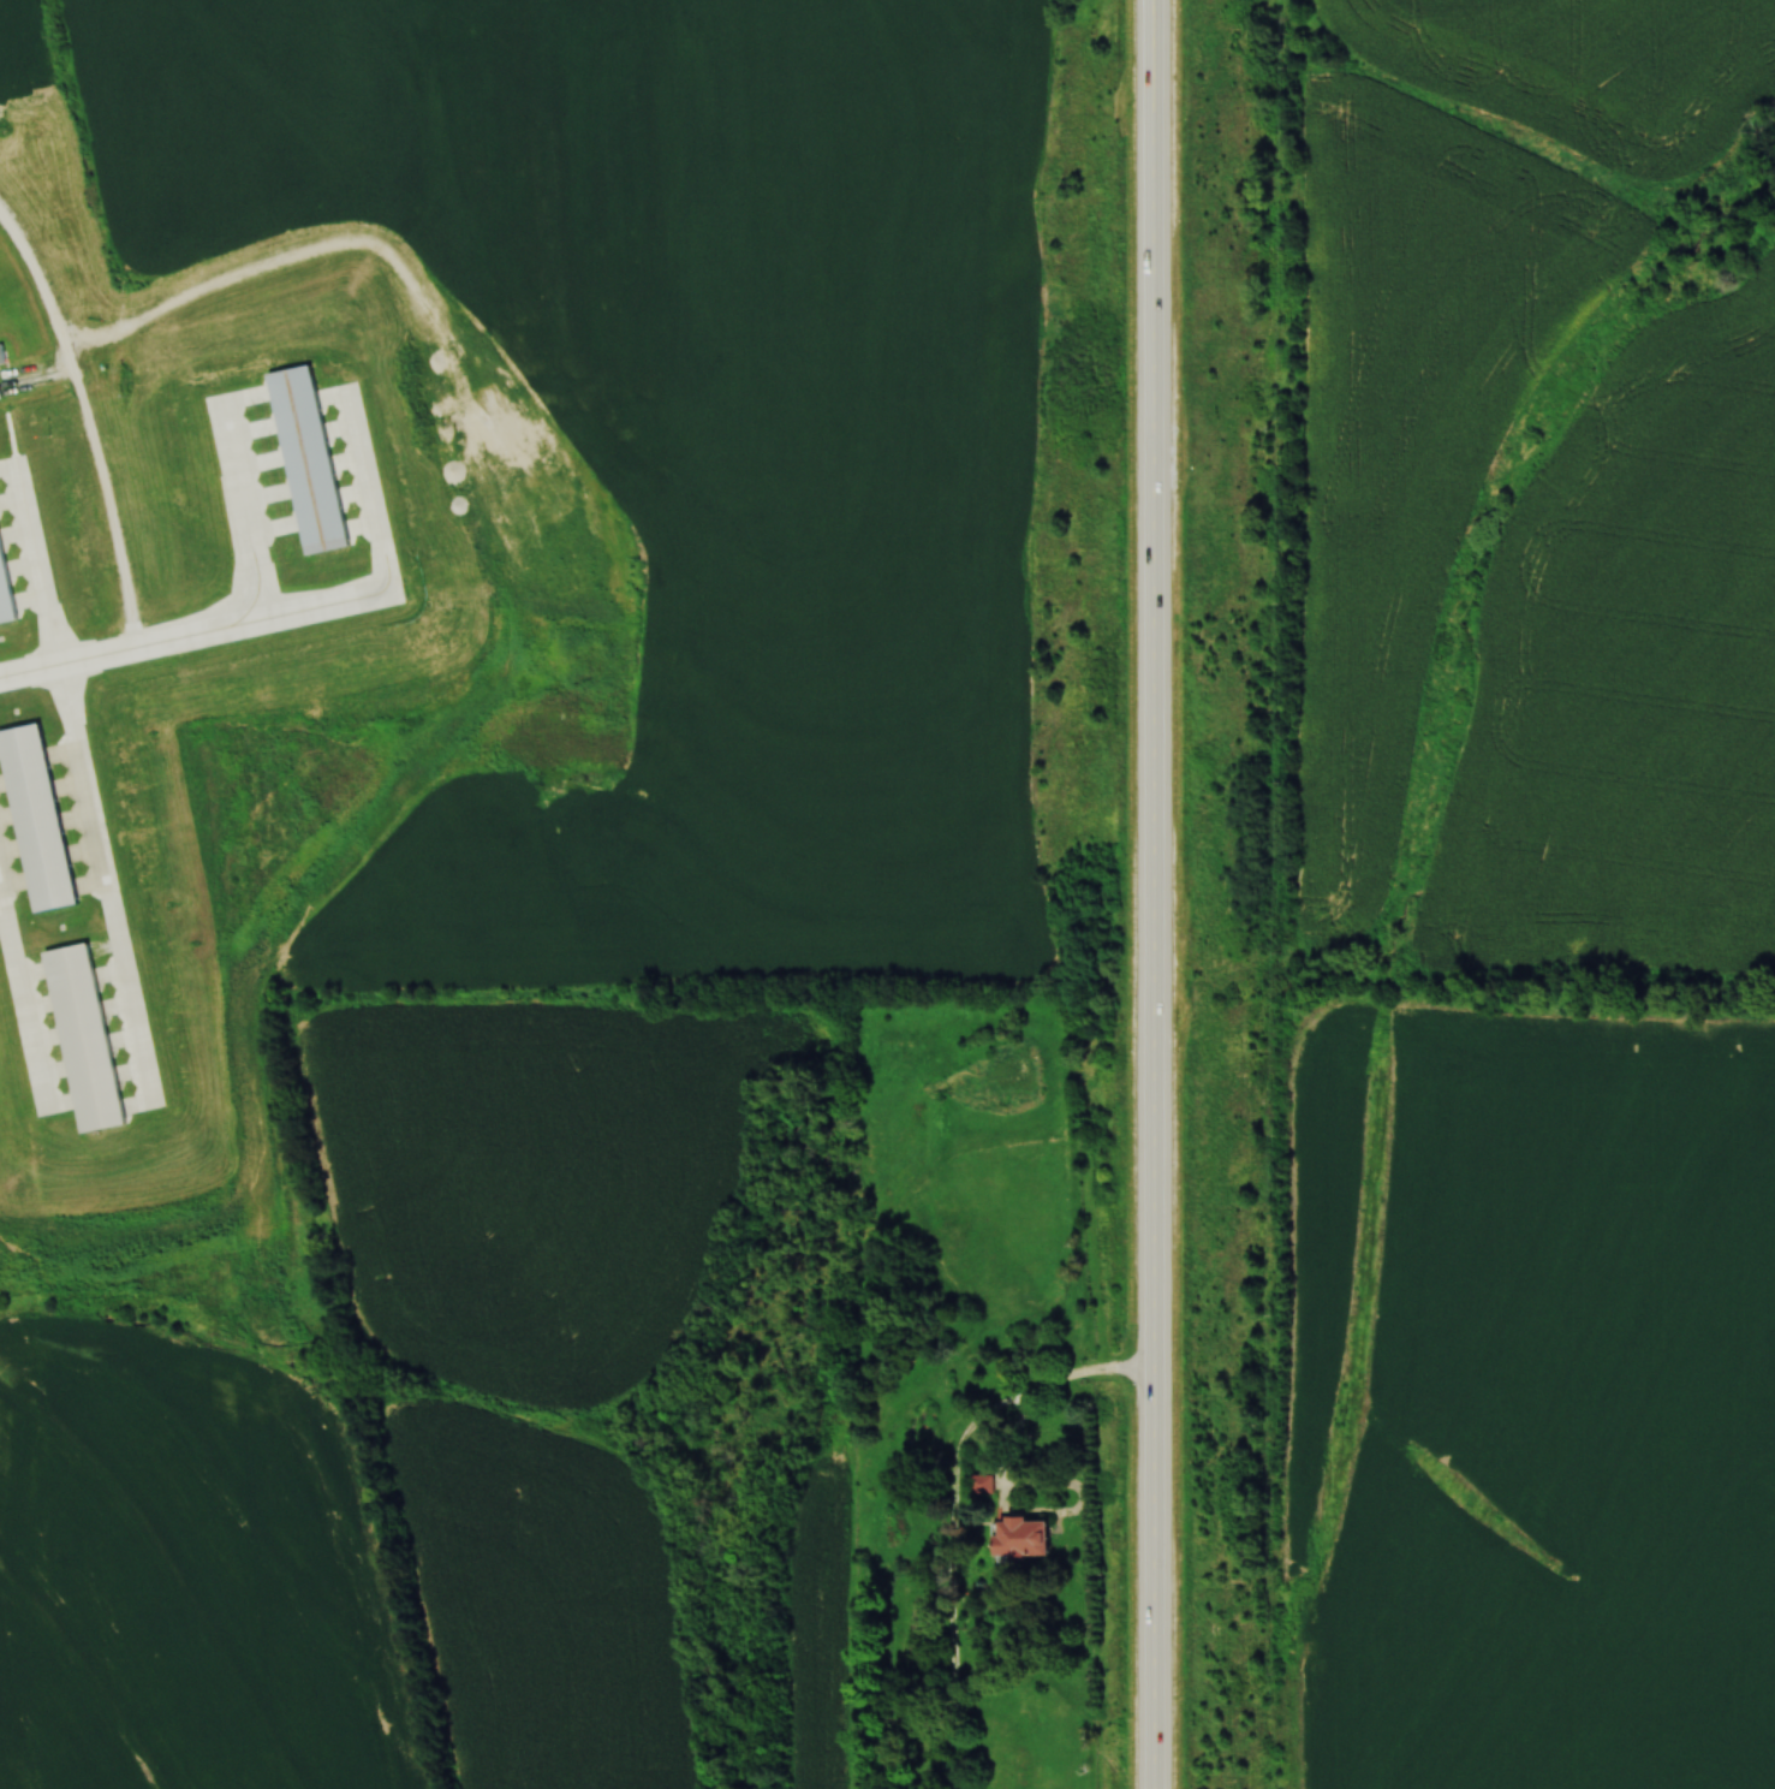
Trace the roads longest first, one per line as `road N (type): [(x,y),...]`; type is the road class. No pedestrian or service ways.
road 1 (trunk): [(1153,1788),(1149,0)]

